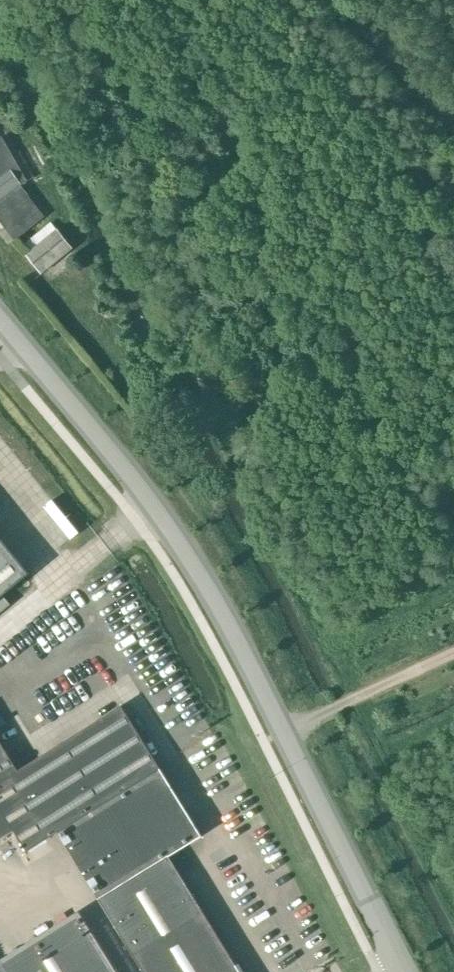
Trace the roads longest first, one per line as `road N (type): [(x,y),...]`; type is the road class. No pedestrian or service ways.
road 1 (tertiary): [(404,971),(193,568),(119,461),(0,321)]

